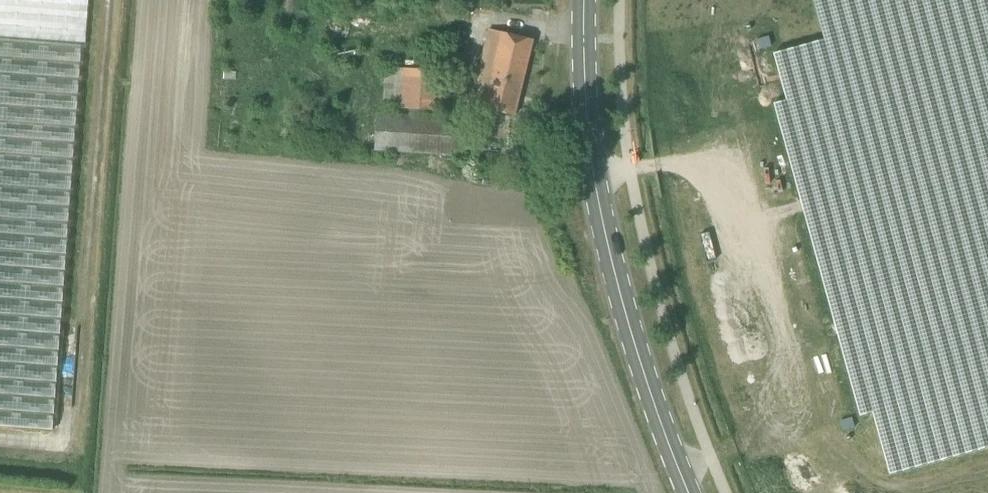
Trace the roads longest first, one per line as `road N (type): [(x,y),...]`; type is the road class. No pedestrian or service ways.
road 1 (primary): [(690,492),(602,234),(591,0)]

